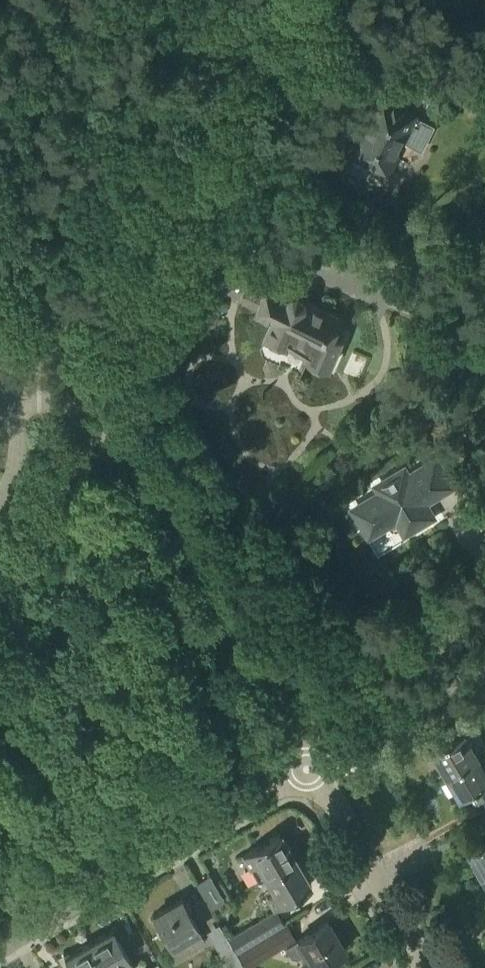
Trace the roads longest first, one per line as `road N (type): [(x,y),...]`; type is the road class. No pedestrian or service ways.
road 1 (residential): [(90,401),(263,0)]
road 2 (residential): [(311,769),(113,414),(90,401)]
road 3 (residential): [(0,946),(311,769)]
road 4 (residential): [(428,967),(311,769)]
road 5 (residential): [(0,600),(90,401)]
road 6 (residential): [(311,769),(484,664)]
road 7 (track): [(0,258),(62,339),(90,401)]

